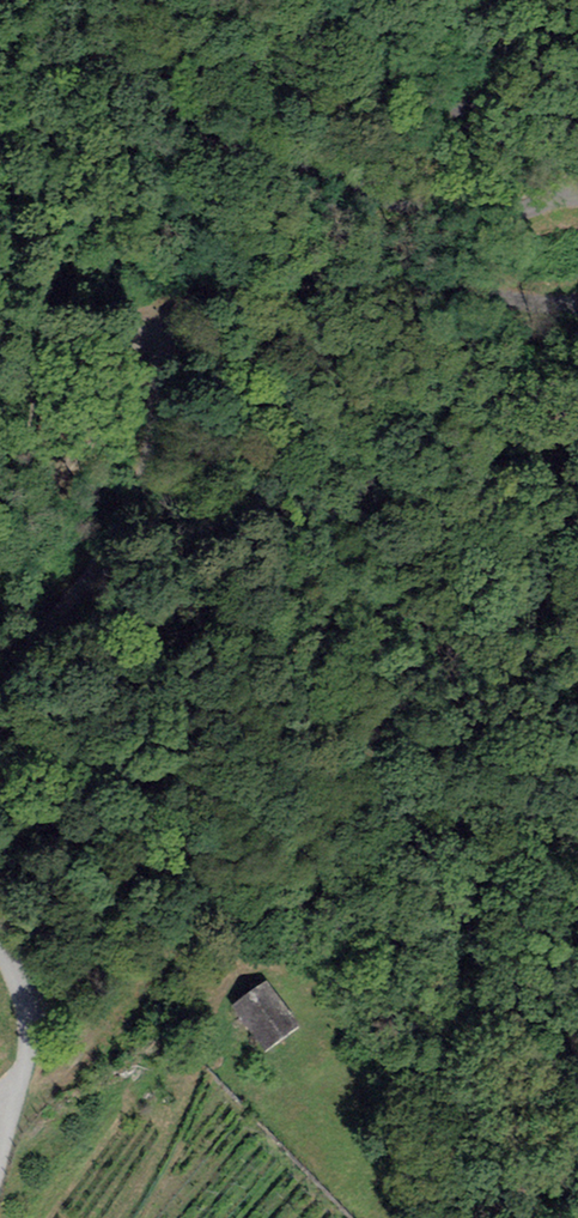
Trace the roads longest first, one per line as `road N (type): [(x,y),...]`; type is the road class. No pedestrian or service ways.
road 1 (unclassified): [(0,710),(124,525),(148,467),(166,350),(190,306),(233,287),(389,278),(577,307)]
road 2 (unclassified): [(577,196),(487,218),(410,210),(207,126),(155,96),(122,69),(68,0)]
road 3 (track): [(173,330),(135,333),(112,404),(0,553)]
road 4 (unclassified): [(0,1159),(28,1021),(0,947)]

